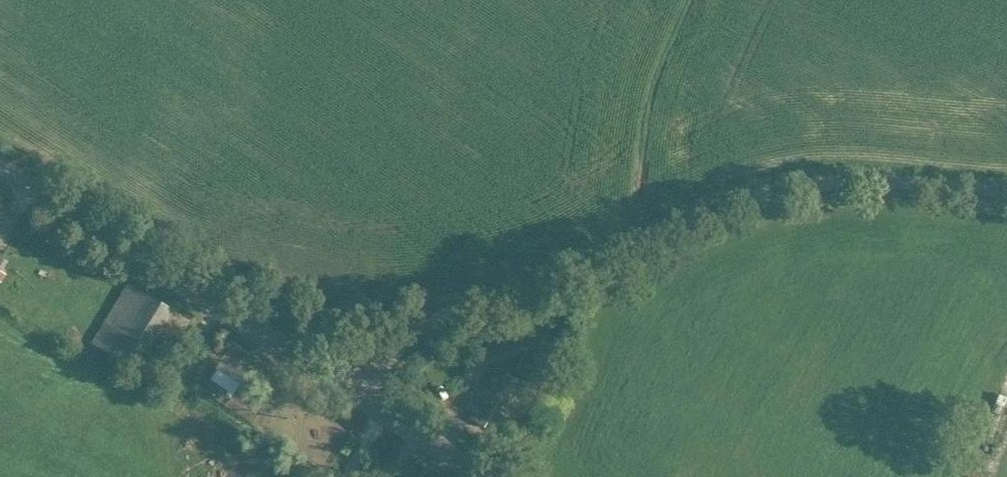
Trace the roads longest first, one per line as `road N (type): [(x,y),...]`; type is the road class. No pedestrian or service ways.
road 1 (unclassified): [(362,398),(395,352),(452,312),(557,286),(734,203),(815,184),(874,181),(1006,191)]
road 2 (tertiary): [(362,398),(0,166)]
road 3 (tertiary): [(484,476),(362,398)]

